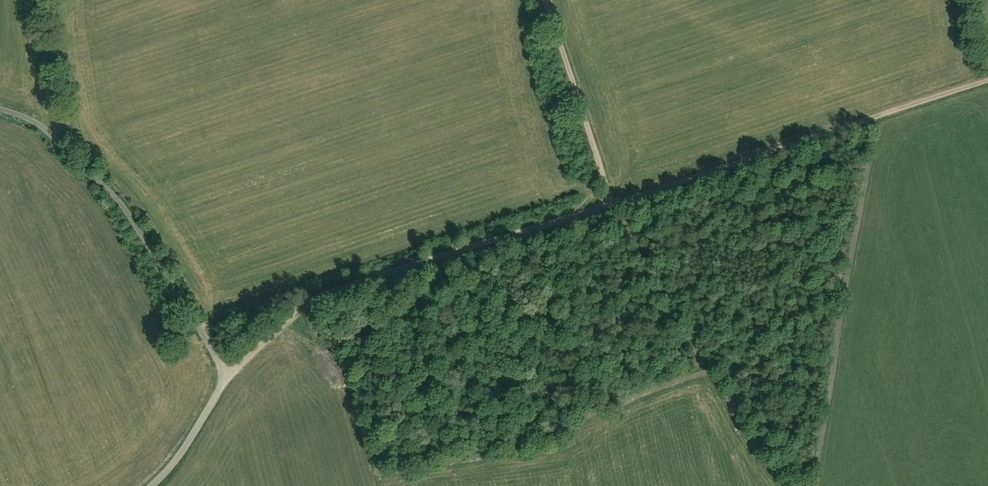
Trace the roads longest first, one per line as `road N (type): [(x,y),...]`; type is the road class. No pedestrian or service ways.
road 1 (track): [(0,109),(51,135),(122,206),(229,378),(301,310),(340,291)]
road 2 (track): [(611,204),(340,291)]
road 3 (track): [(880,114),(611,204)]
road 4 (track): [(546,0),(611,204)]
road 5 (unclassified): [(151,485),(229,378)]

